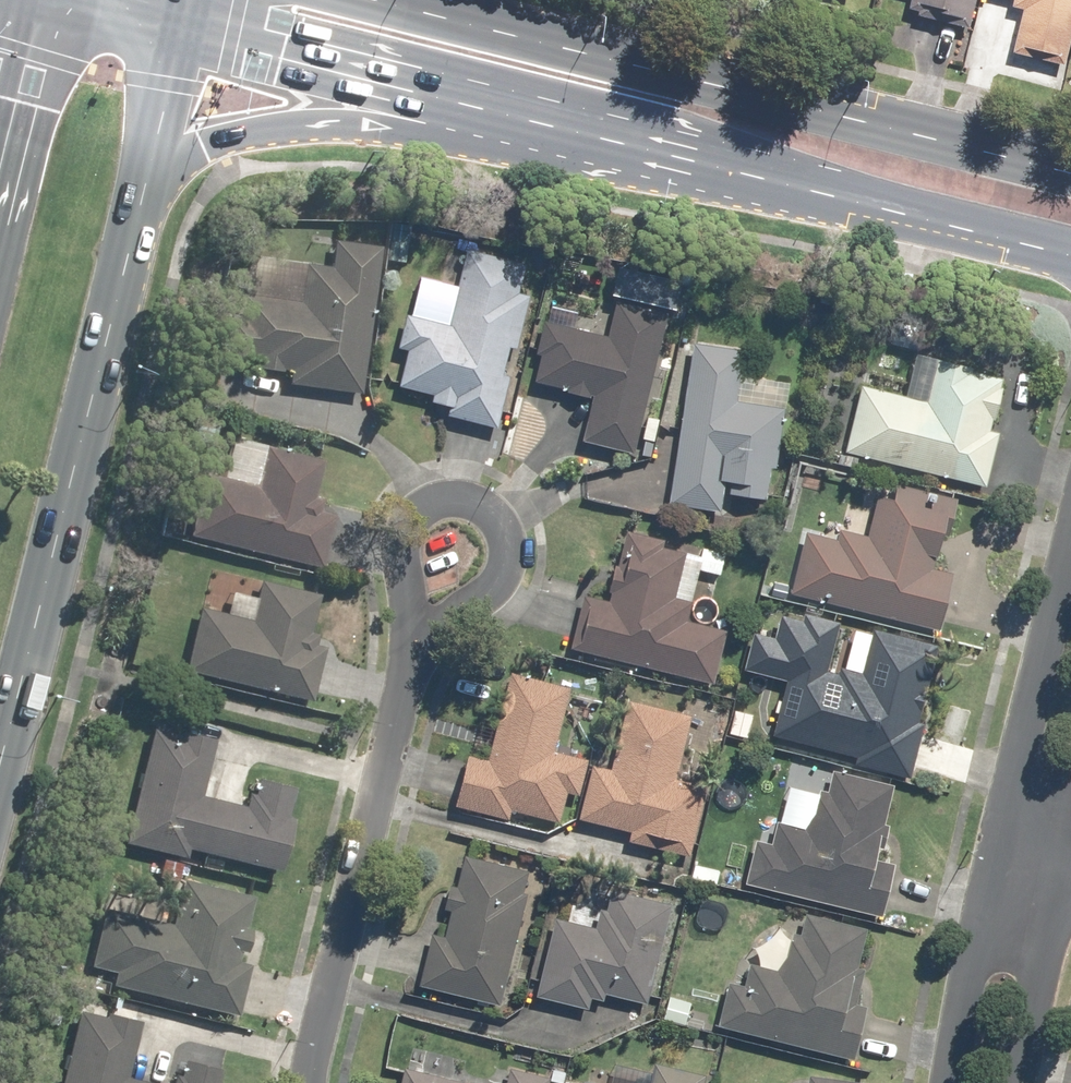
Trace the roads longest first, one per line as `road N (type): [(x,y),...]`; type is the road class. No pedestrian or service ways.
road 1 (secondary): [(1070,233),(699,139),(426,85)]
road 2 (secondary): [(436,15),(1070,168)]
road 3 (residential): [(419,633),(319,1008),(308,1082)]
road 4 (primary): [(93,254),(0,663)]
road 5 (primary): [(426,85),(179,156),(93,254)]
road 6 (residential): [(998,846),(1070,527)]
road 7 (residential): [(419,633),(396,559),(401,528),(428,492),(461,490),(490,504),(502,562),(472,594)]
road 8 (secondary): [(426,85),(155,21)]
road 9 (primary): [(155,21),(93,254)]
road 10 (residential): [(950,1082),(998,846)]
road 11 (residential): [(1070,860),(1015,1082)]

